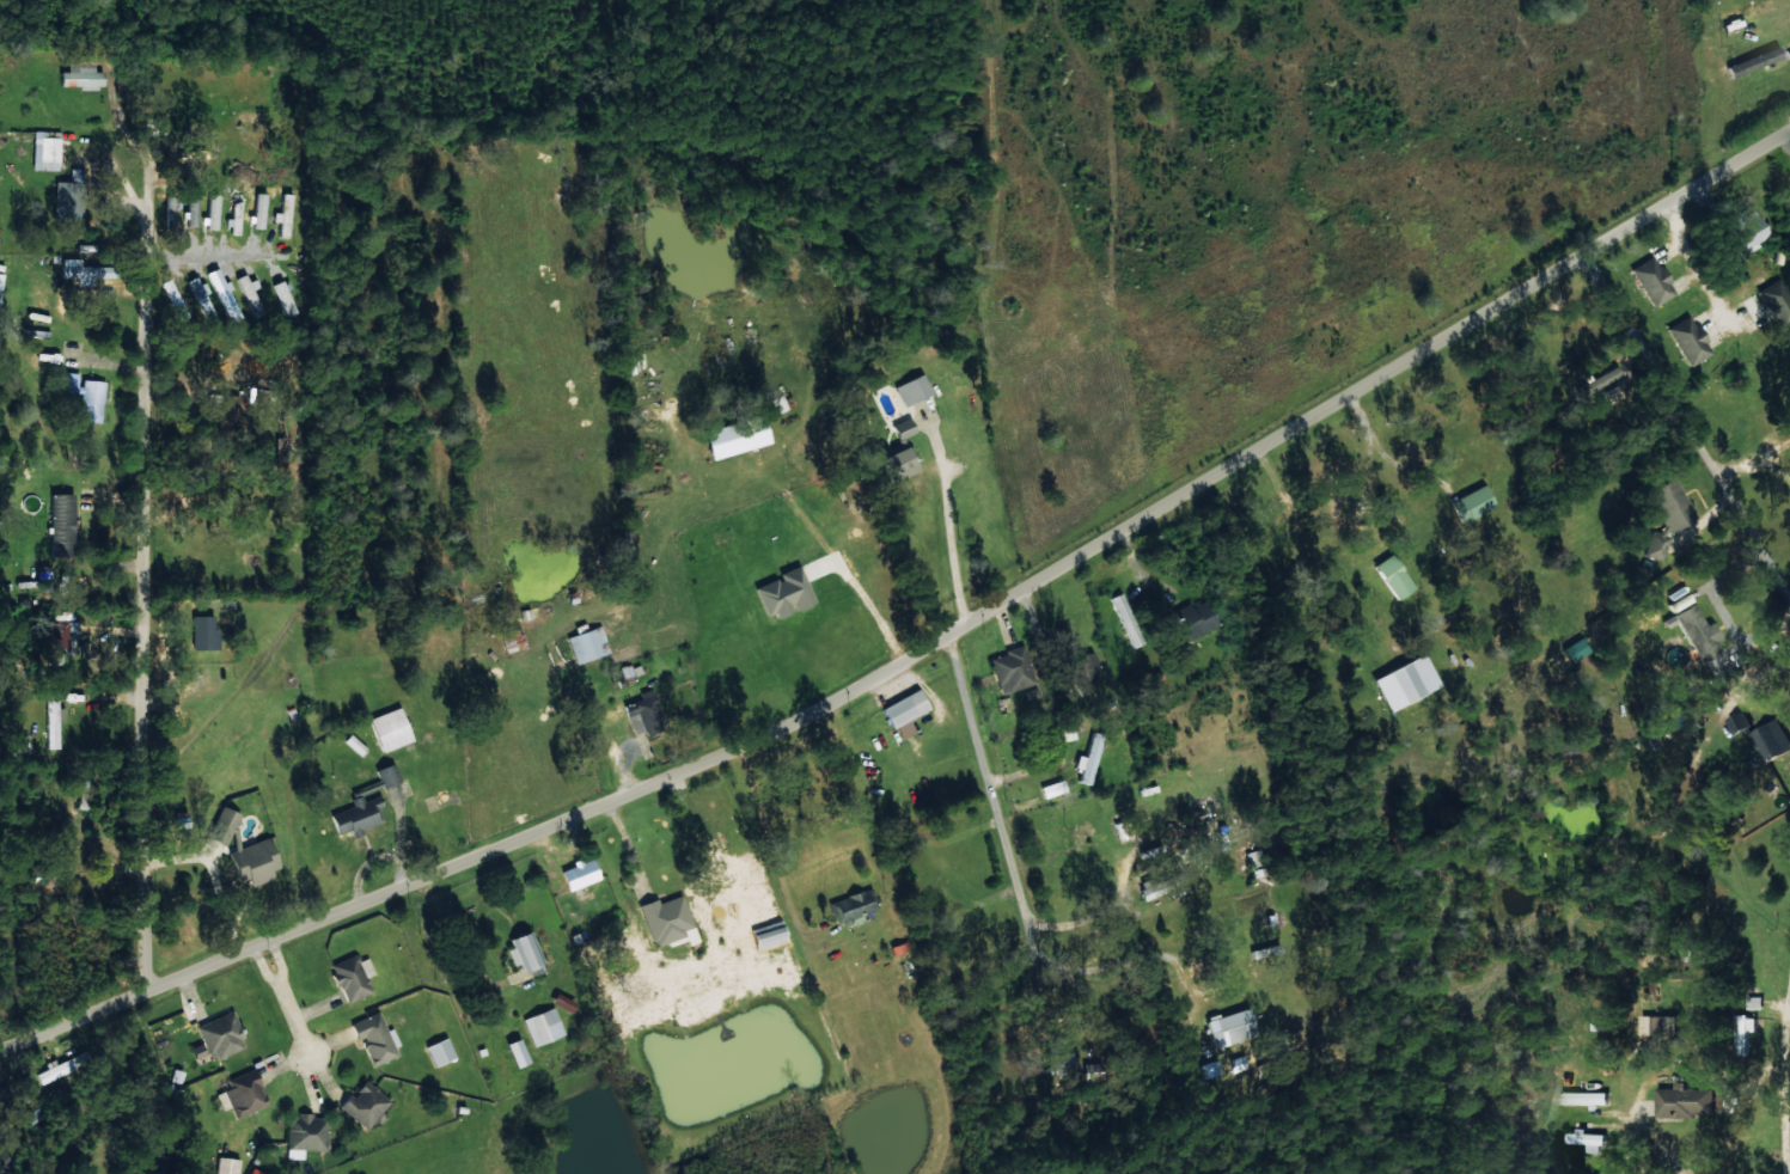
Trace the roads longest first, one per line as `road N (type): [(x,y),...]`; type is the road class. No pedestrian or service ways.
road 1 (residential): [(0,995),(133,940),(484,825),(814,687),(1303,433),(1789,150)]
road 2 (residential): [(133,940),(125,0)]
road 3 (residential): [(946,619),(1105,942),(1167,1010)]

